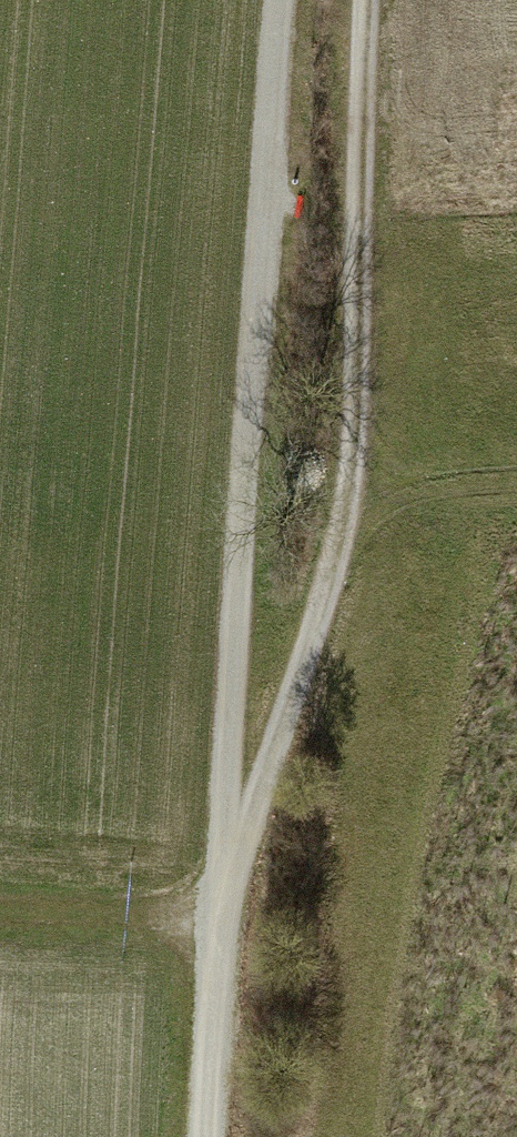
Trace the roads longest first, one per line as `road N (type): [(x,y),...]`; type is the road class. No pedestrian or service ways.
road 1 (track): [(280,0),(212,1136)]
road 2 (track): [(229,879),(336,562),(355,452),(368,0)]
road 3 (track): [(0,916),(225,931)]

